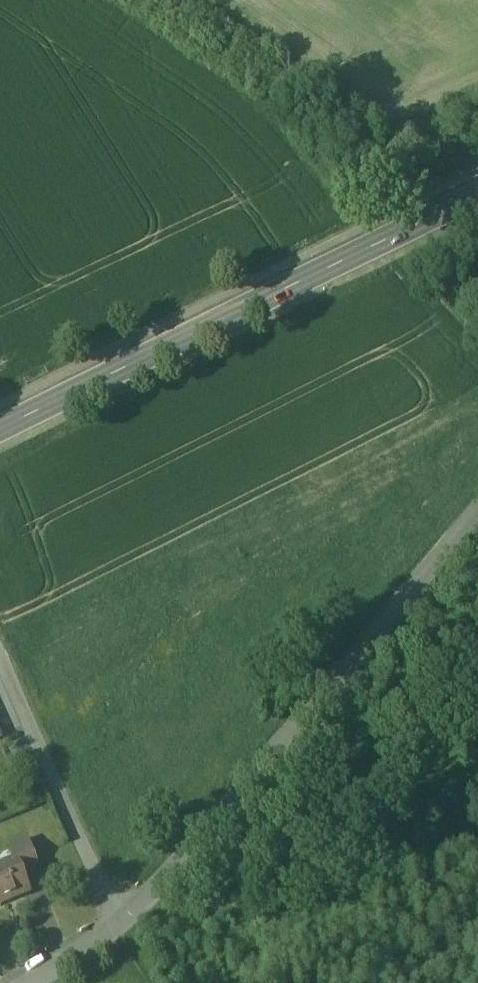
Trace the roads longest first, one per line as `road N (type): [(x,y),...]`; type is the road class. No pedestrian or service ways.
road 1 (residential): [(477,515),(158,887),(117,923)]
road 2 (secondary): [(477,196),(0,433)]
road 3 (track): [(124,0),(281,114),(389,240)]
road 4 (residential): [(117,923),(0,656)]

